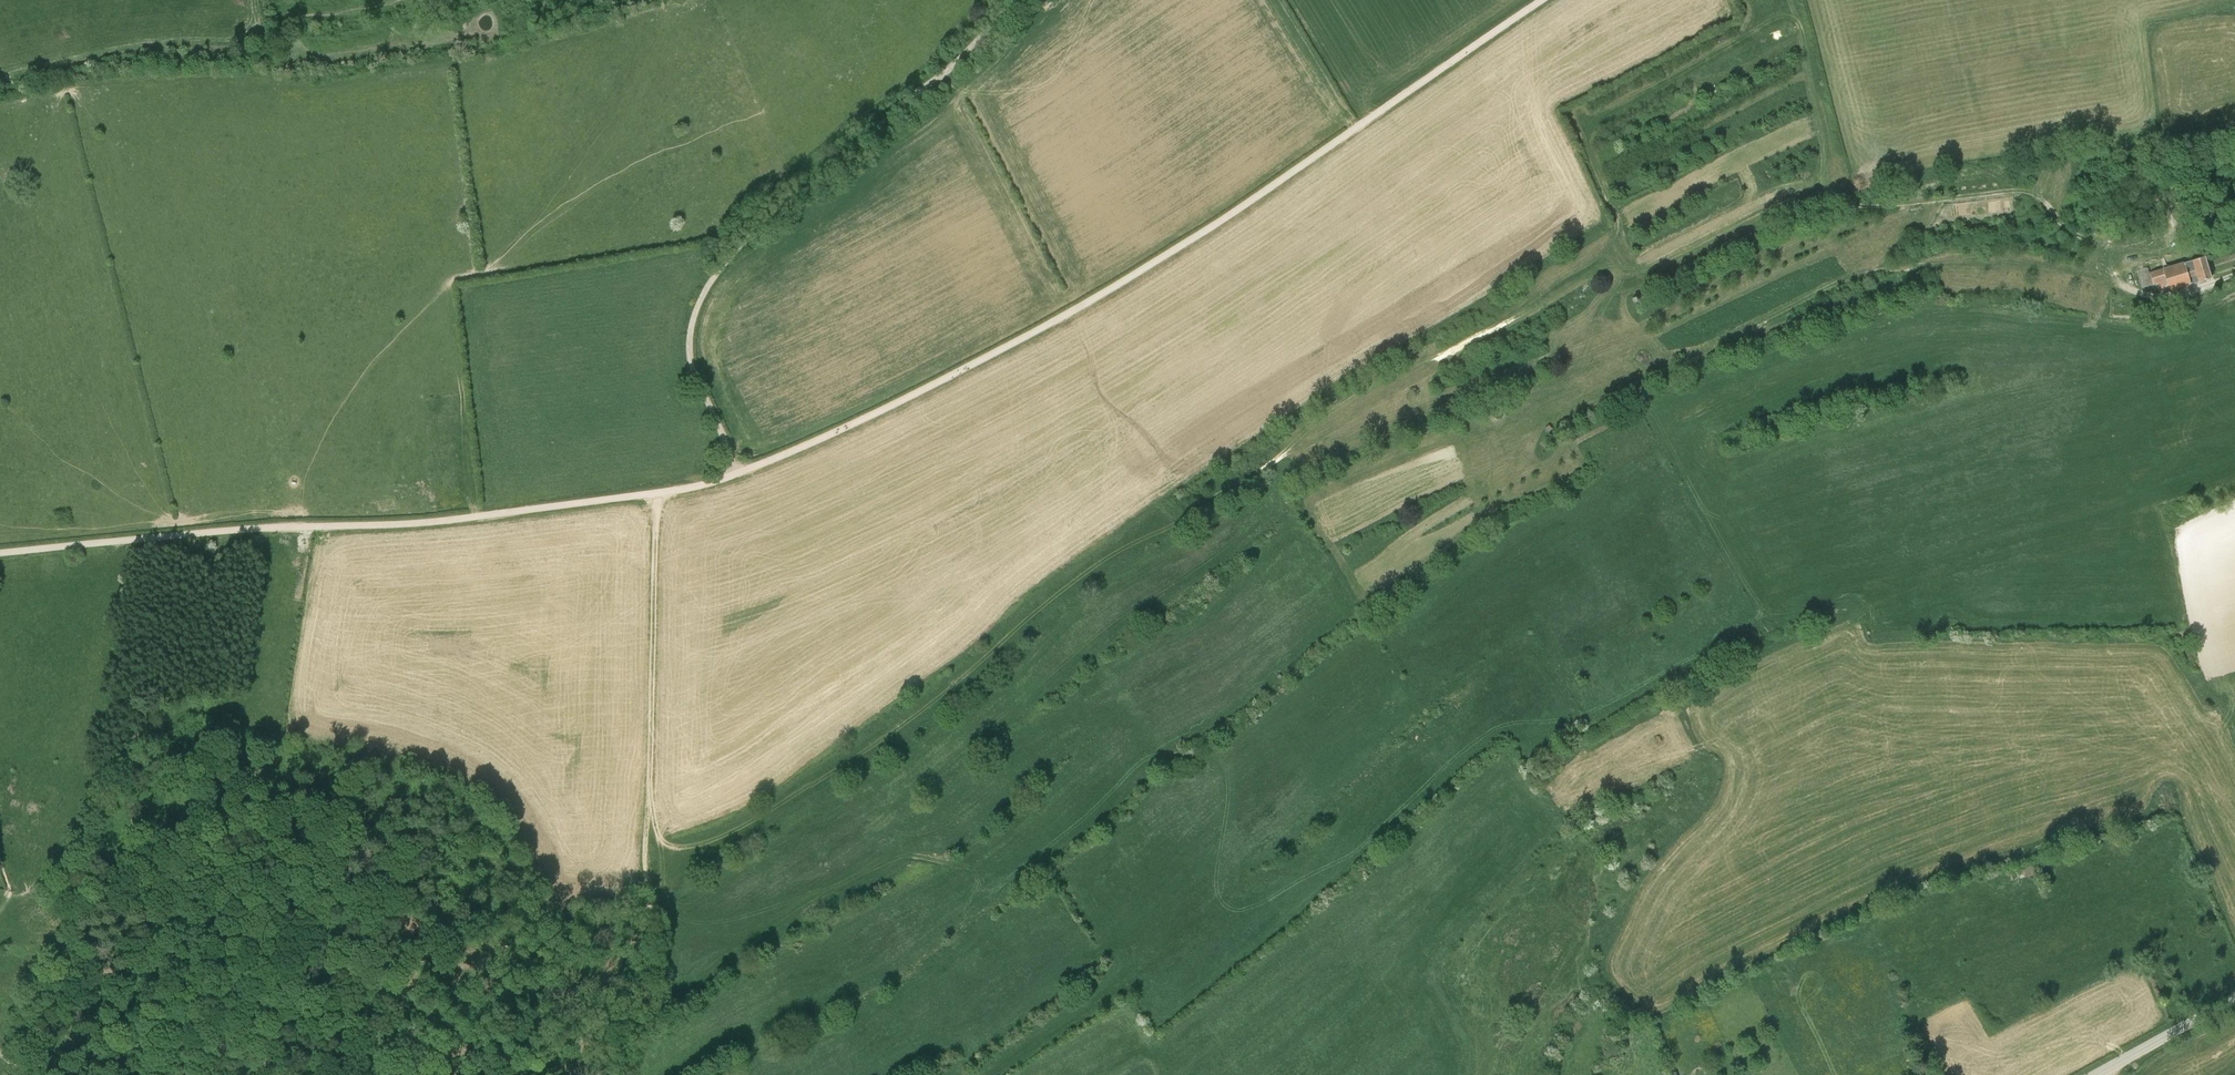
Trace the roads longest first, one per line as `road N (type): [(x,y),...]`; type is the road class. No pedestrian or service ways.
road 1 (unclassified): [(0,553),(257,527),(477,517),(695,487),(755,467),(1093,298),(1540,0)]
road 2 (track): [(105,969),(96,940),(115,885),(158,808),(169,759),(264,760),(481,907),(649,885)]
road 3 (track): [(735,473),(691,361),(691,328),(704,294),(742,243),(950,68),(1016,0)]
road 4 (track): [(649,885),(654,494)]
road 5 (unclassified): [(2234,1000),(2103,1073)]

